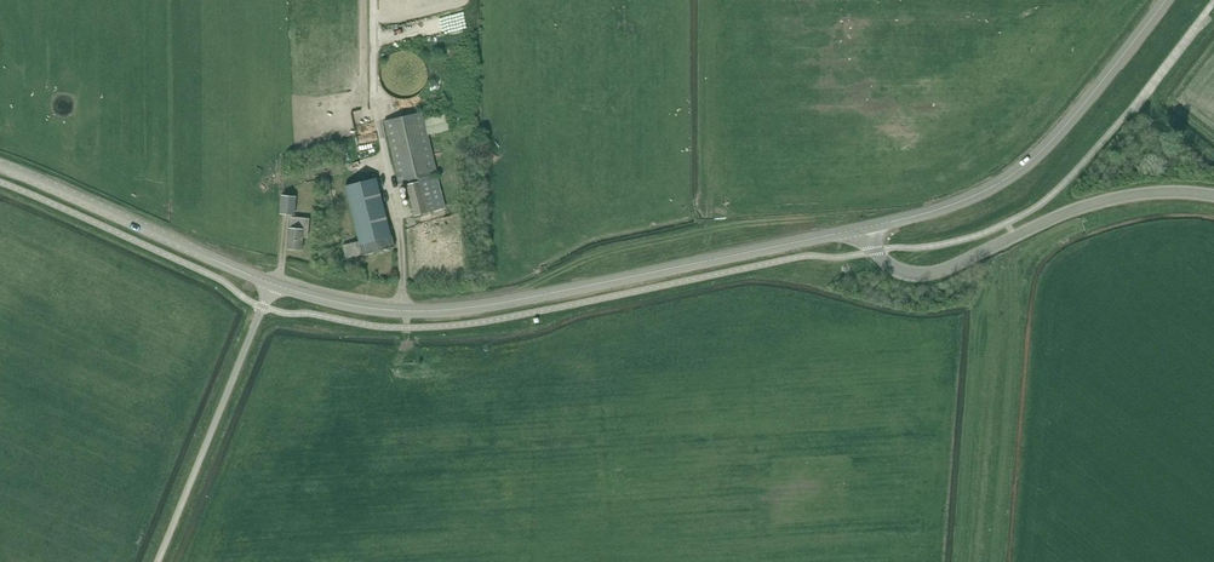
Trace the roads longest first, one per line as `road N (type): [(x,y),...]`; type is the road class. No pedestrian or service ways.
road 1 (tertiary): [(273,286),(378,311),(429,313),(512,304),(869,227)]
road 2 (tertiary): [(869,227),(969,198),(1032,159),(1167,0)]
road 3 (tertiary): [(1213,196),(1117,197),(920,275),(882,260),(869,227)]
road 4 (unclassified): [(159,561),(273,286)]
road 5 (tertiary): [(0,169),(273,286)]

